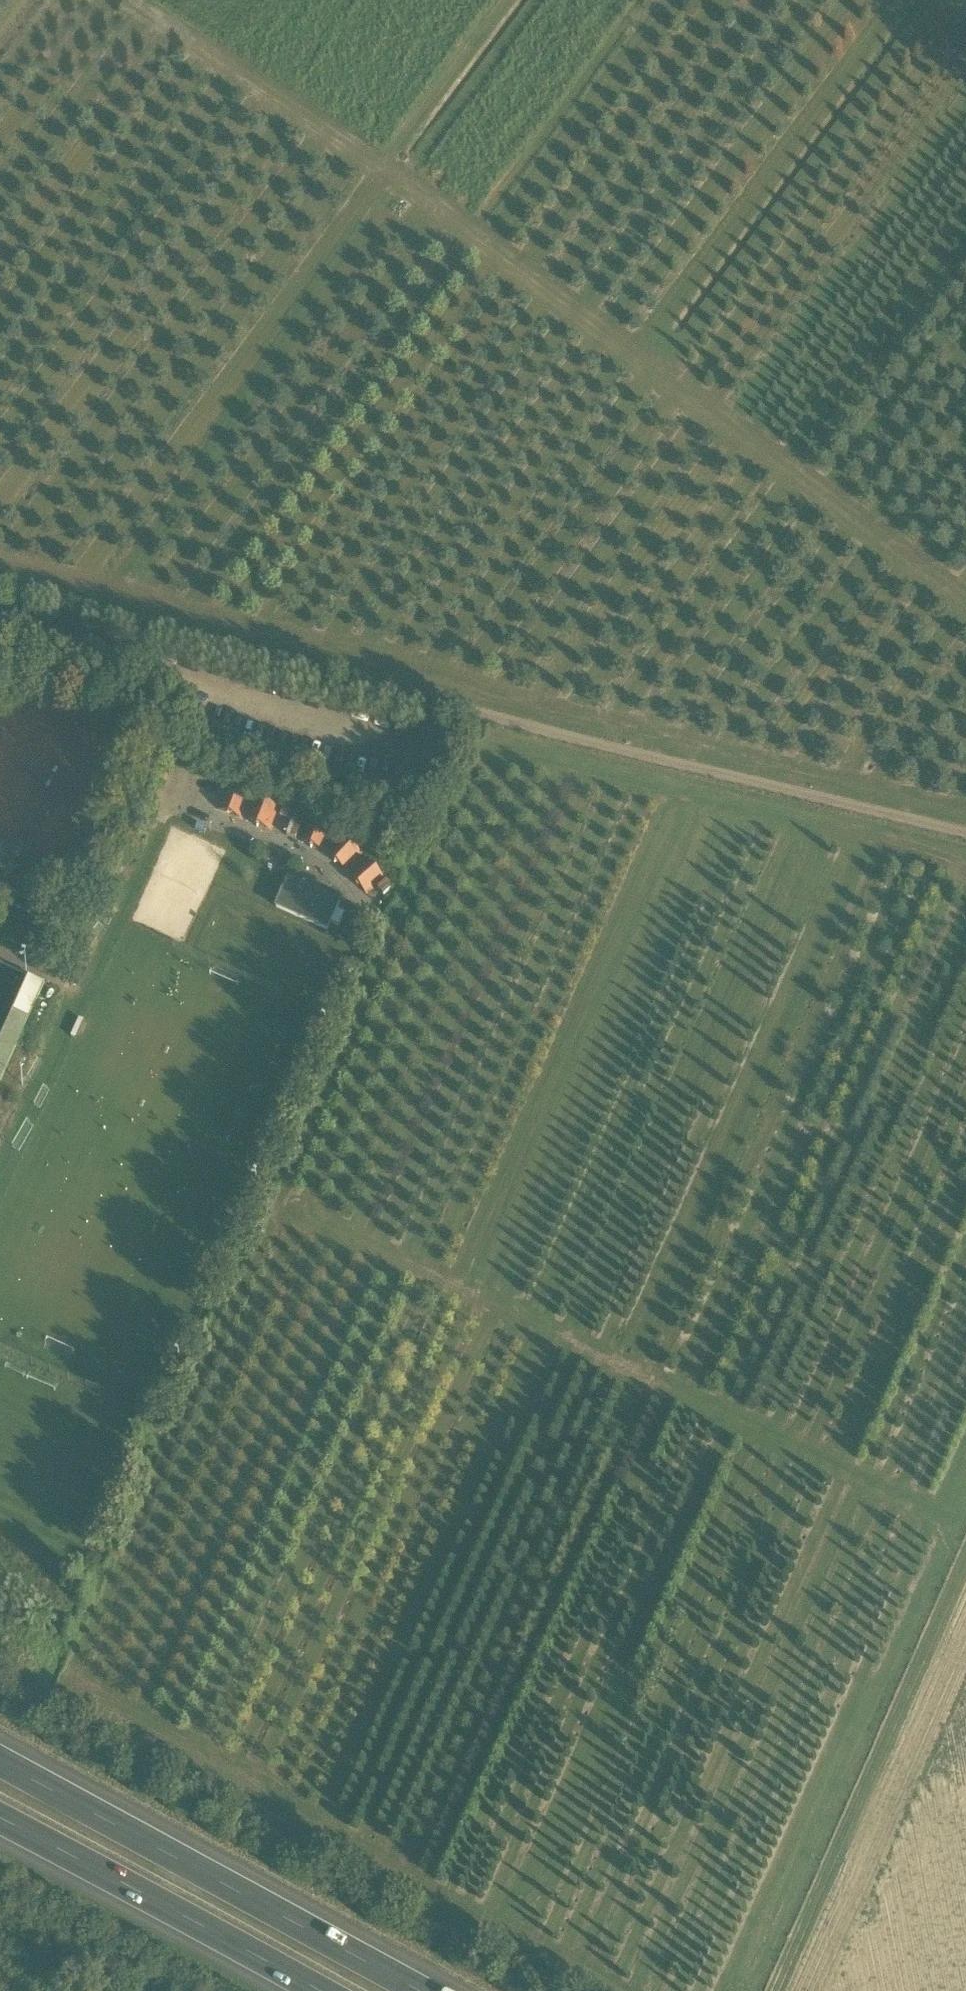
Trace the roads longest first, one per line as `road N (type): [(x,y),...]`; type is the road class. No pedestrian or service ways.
road 1 (track): [(965,834),(0,587)]
road 2 (motorway): [(413,1990),(0,1764)]
road 3 (motorway): [(0,1820),(317,1990)]

